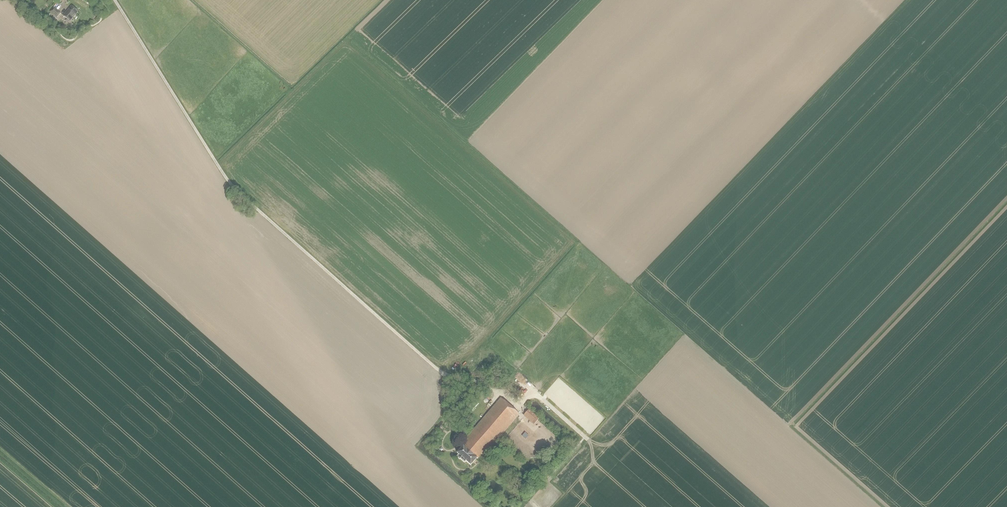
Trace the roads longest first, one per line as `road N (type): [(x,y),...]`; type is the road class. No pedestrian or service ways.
road 1 (residential): [(484,384),(443,373),(228,180),(115,0)]

